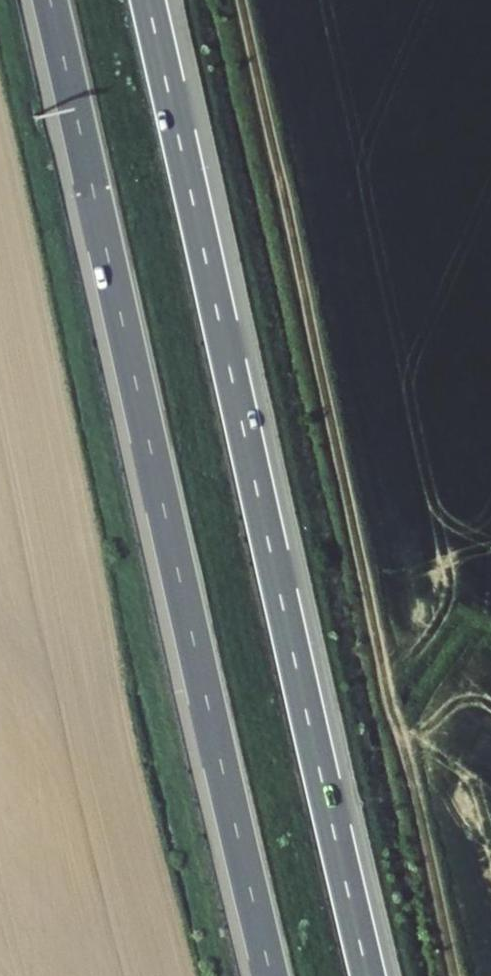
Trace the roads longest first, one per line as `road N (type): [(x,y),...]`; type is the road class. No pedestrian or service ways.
road 1 (track): [(458,975),(361,615),(233,0)]
road 2 (motorway): [(369,975),(148,0)]
road 3 (motorway): [(50,0),(270,975)]

